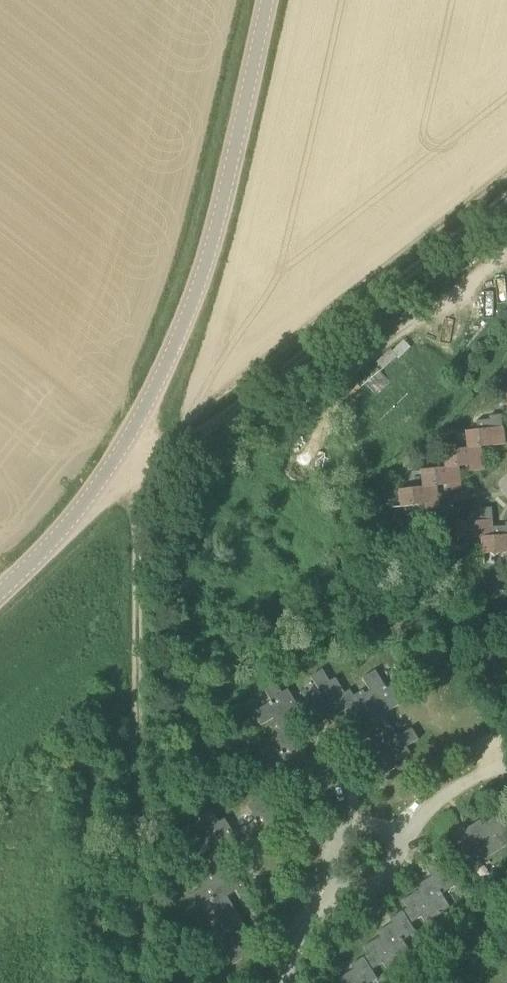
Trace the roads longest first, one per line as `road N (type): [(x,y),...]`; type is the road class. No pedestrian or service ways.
road 1 (tertiary): [(0,602),(65,541),(115,474),(170,371),(208,250),(263,0)]
road 2 (track): [(147,478),(153,982)]
road 3 (track): [(506,191),(147,478)]
road 4 (residential): [(506,766),(481,774),(357,859),(329,901)]

